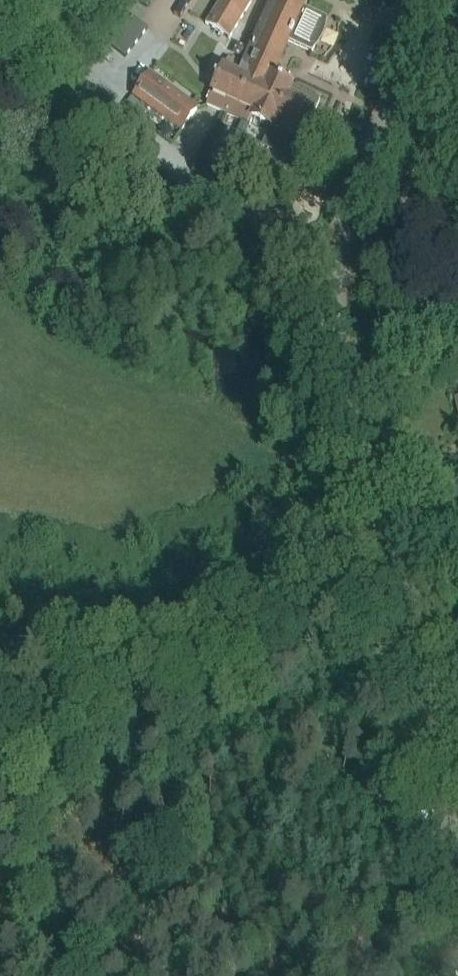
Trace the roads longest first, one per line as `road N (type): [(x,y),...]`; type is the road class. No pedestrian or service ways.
road 1 (unclassified): [(400,604),(342,341),(337,280),(419,0)]
road 2 (unclassified): [(0,720),(400,604)]
road 3 (unclassified): [(457,860),(400,604)]

